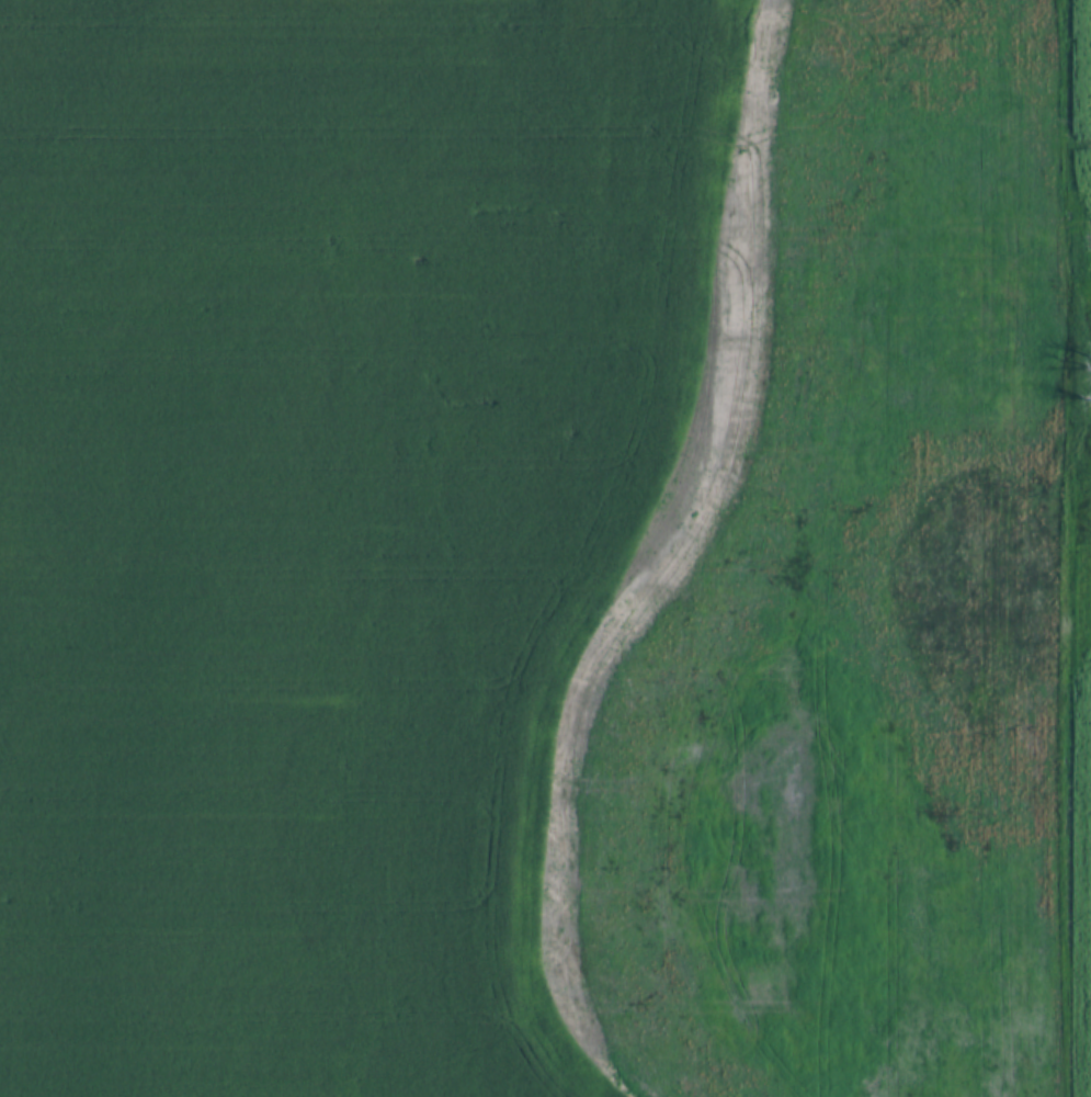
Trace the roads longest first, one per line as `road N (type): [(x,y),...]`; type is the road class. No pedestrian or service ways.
road 1 (track): [(1083,0),(1080,1096)]

